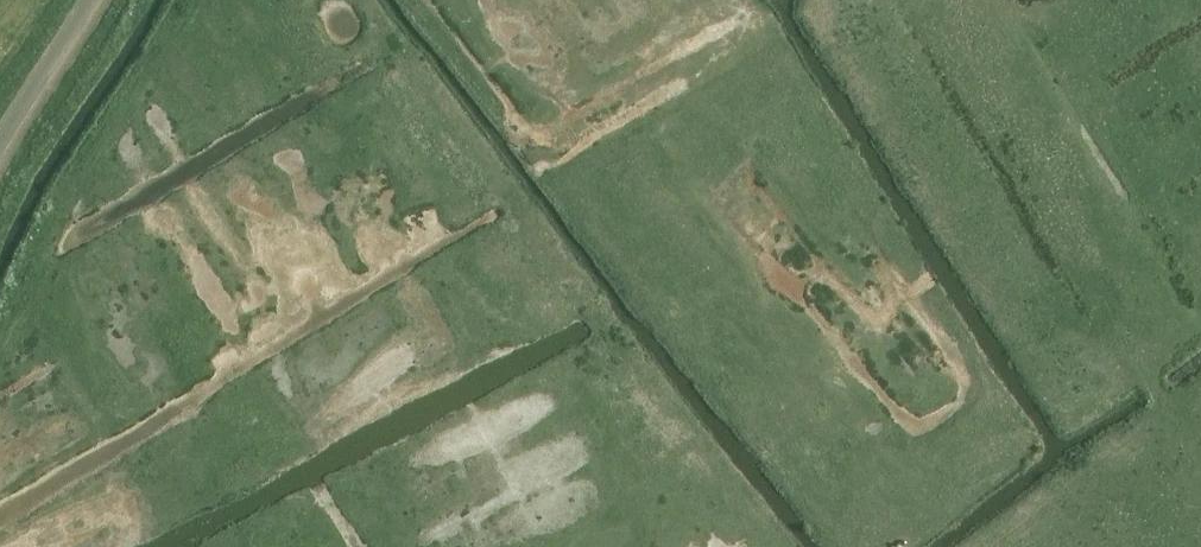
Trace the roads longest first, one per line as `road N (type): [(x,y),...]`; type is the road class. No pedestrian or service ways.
road 1 (unclassified): [(0,143),(92,0)]

